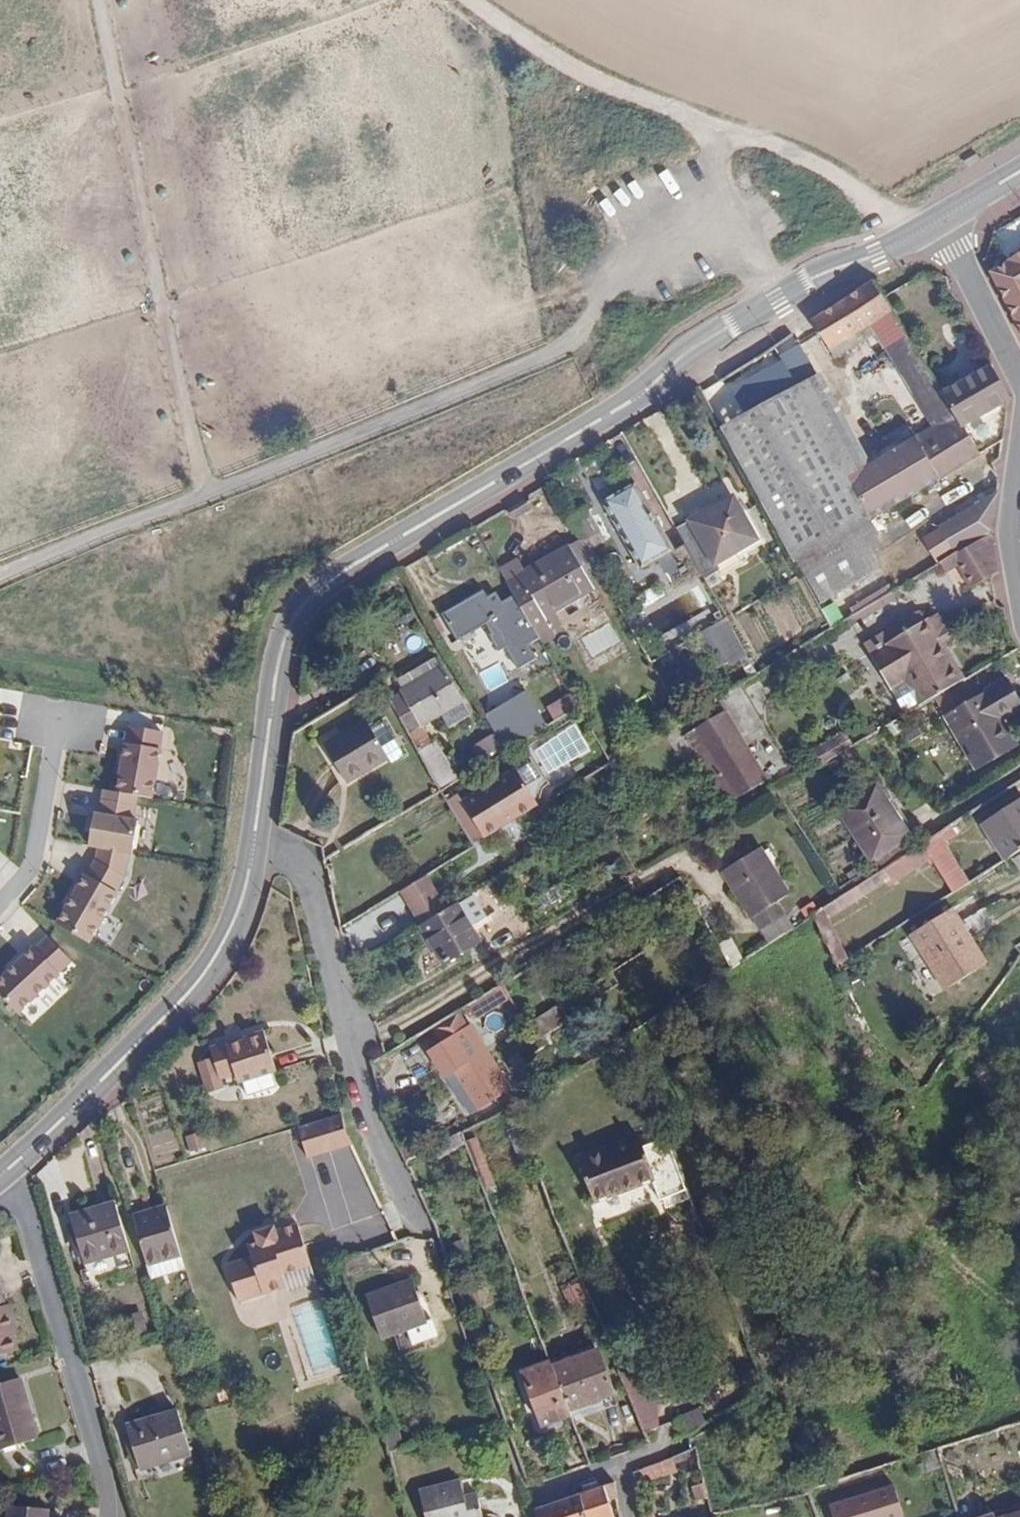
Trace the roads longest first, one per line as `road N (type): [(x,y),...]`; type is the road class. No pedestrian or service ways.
road 1 (secondary): [(940,220),(811,280),(685,353),(642,393),(327,585),(293,620),(278,666),(252,847)]
road 2 (track): [(583,340),(0,574)]
road 3 (track): [(471,0),(535,48),(714,130),(841,176),(906,238)]
road 4 (track): [(209,491),(106,0)]
road 5 (residential): [(423,1235),(370,1111),(309,869),(252,847)]
road 6 (secondary): [(252,847),(241,907),(220,955),(4,1173)]
road 7 (residential): [(108,1516),(109,1494),(26,1210),(4,1173)]
road 8 (residential): [(0,903),(32,866),(57,726)]
road 9 (residential): [(1019,375),(940,220)]
road 10 (residential): [(1019,587),(1009,522),(1019,451)]

